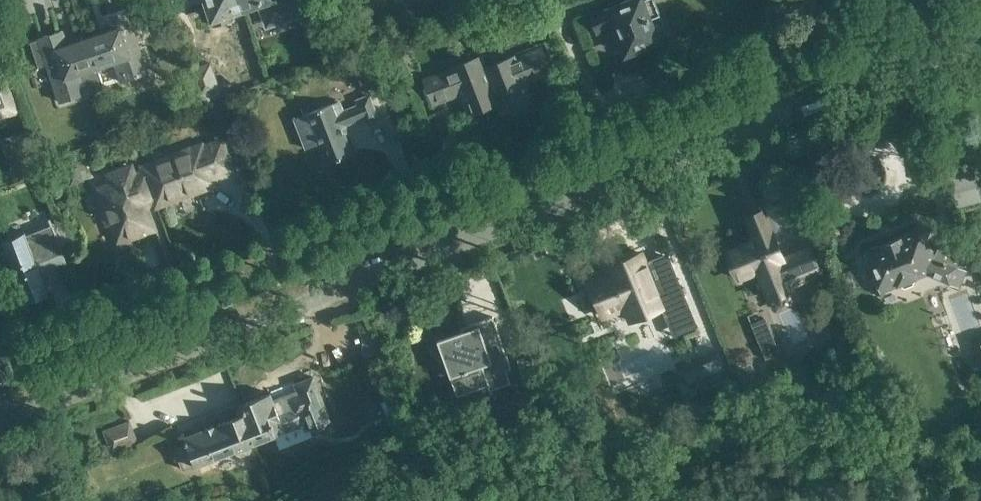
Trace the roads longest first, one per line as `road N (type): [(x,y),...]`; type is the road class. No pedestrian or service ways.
road 1 (residential): [(0,419),(980,33)]

